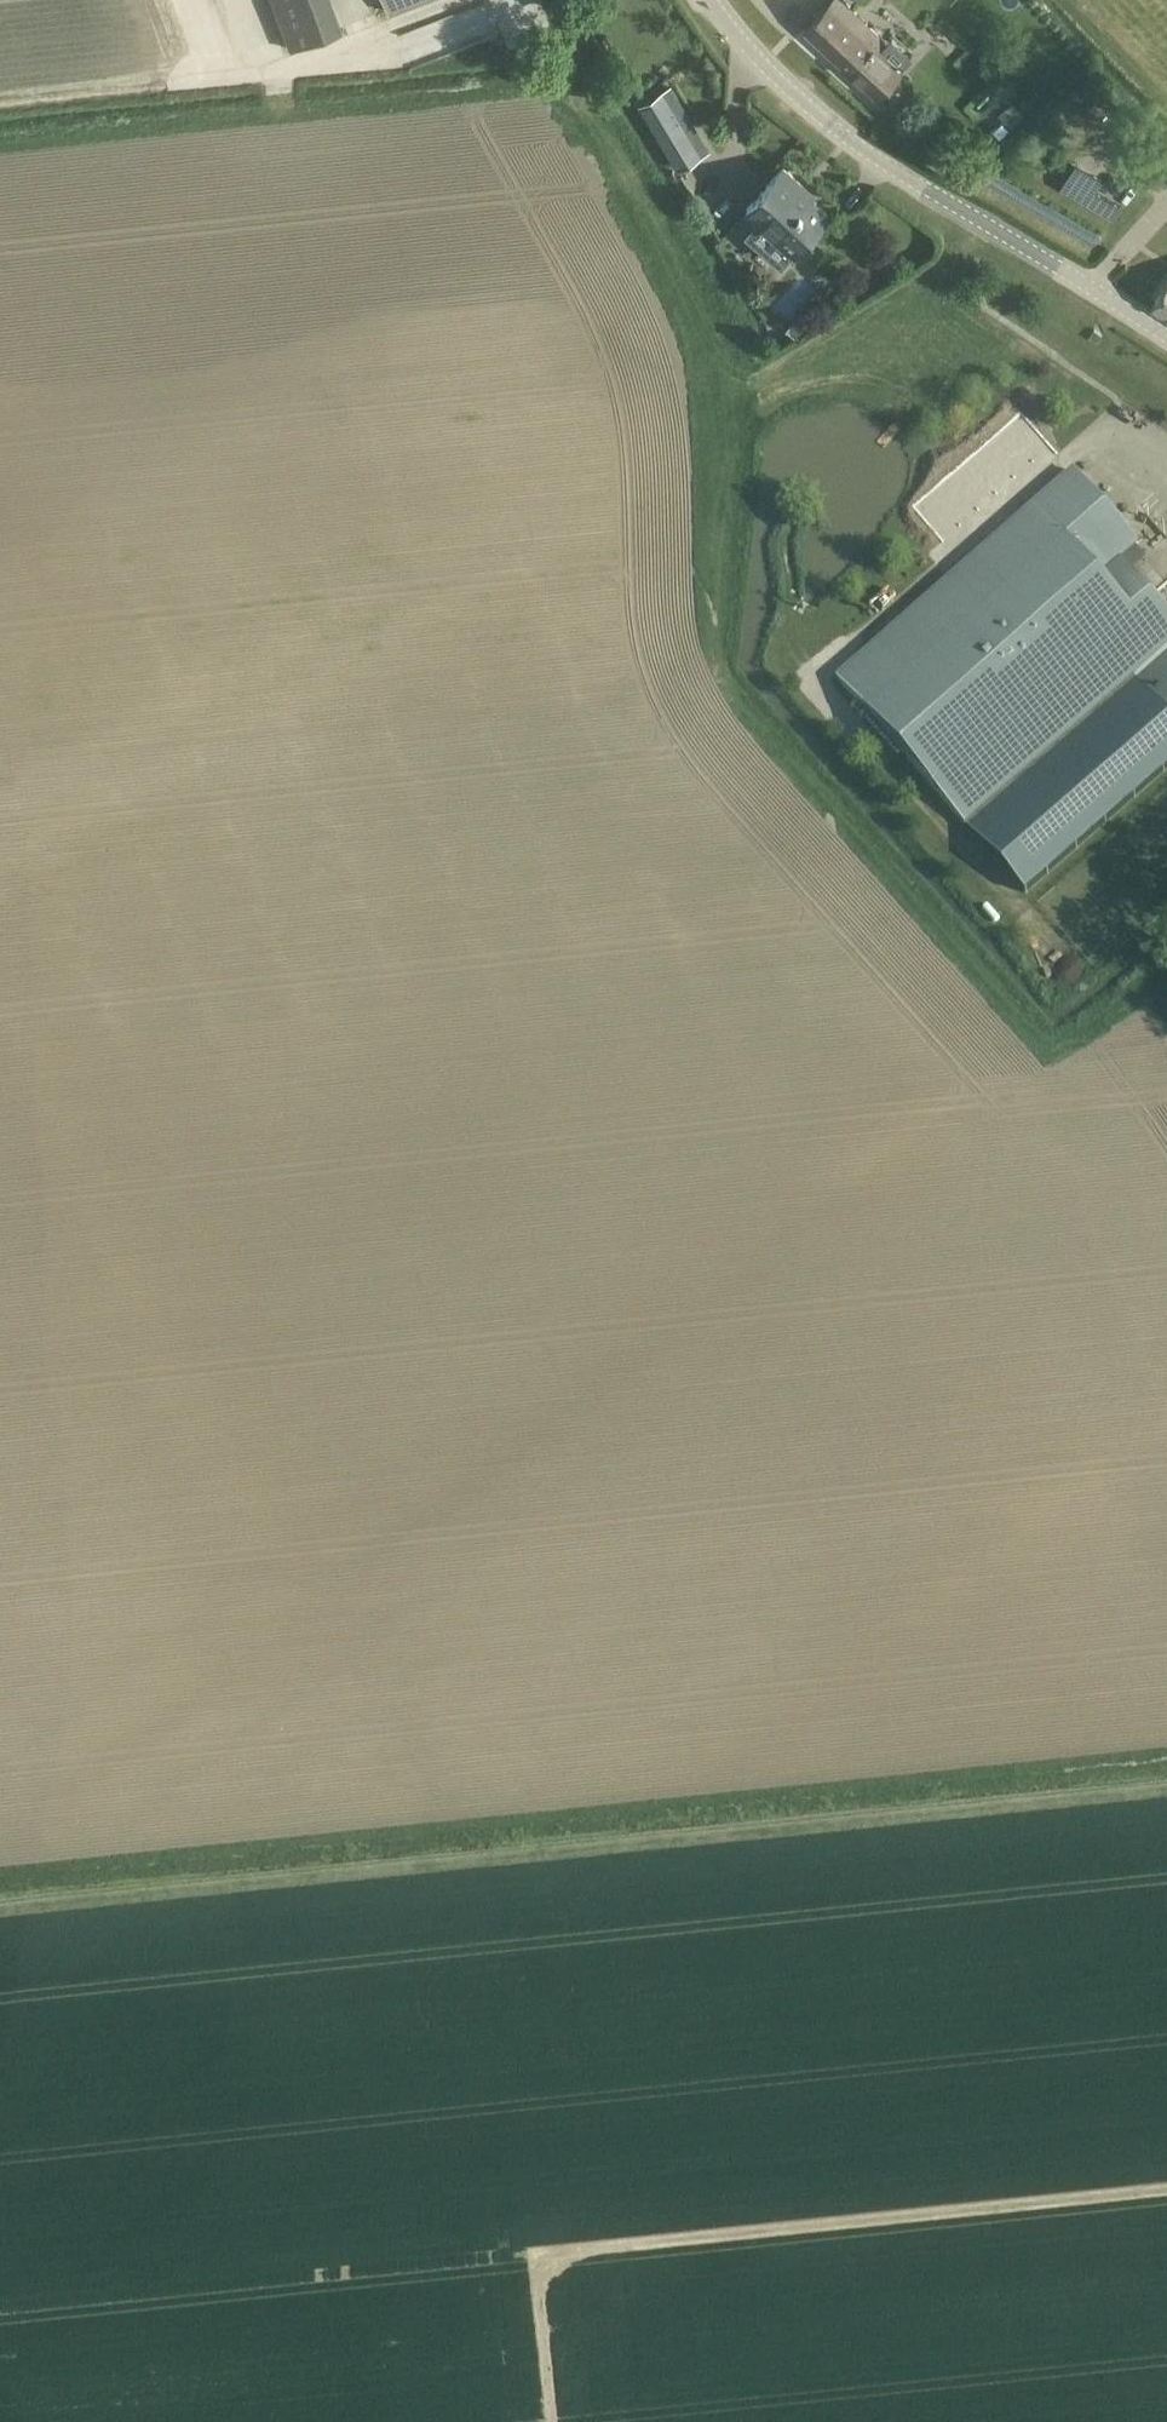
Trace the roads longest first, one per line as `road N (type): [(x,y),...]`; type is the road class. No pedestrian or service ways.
road 1 (tertiary): [(1166,342),(818,123),(710,0)]

